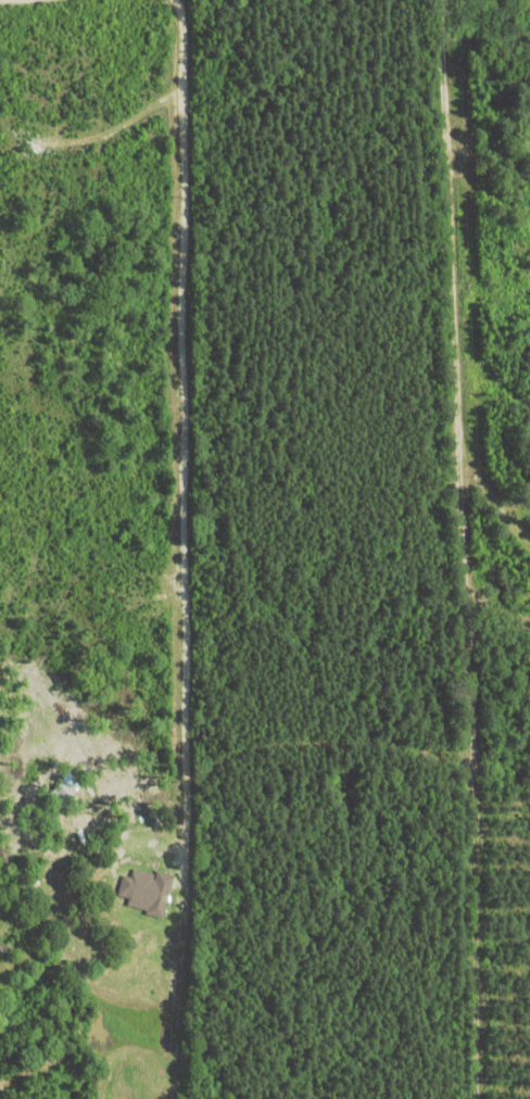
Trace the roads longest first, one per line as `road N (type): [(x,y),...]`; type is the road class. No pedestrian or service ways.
road 1 (residential): [(440,1098),(446,0)]

